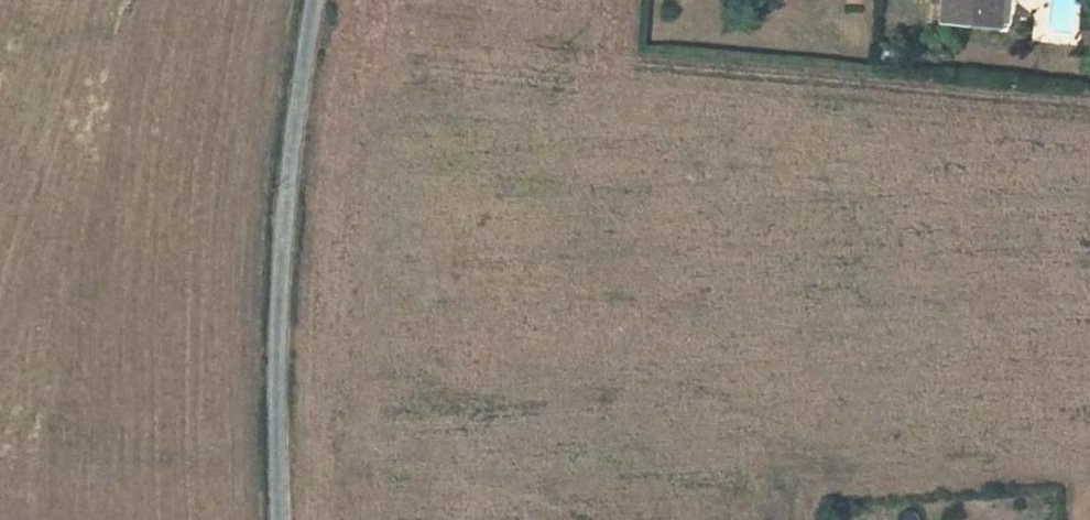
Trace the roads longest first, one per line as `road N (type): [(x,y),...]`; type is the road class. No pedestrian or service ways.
road 1 (unclassified): [(269,519),(268,247),(307,0)]

